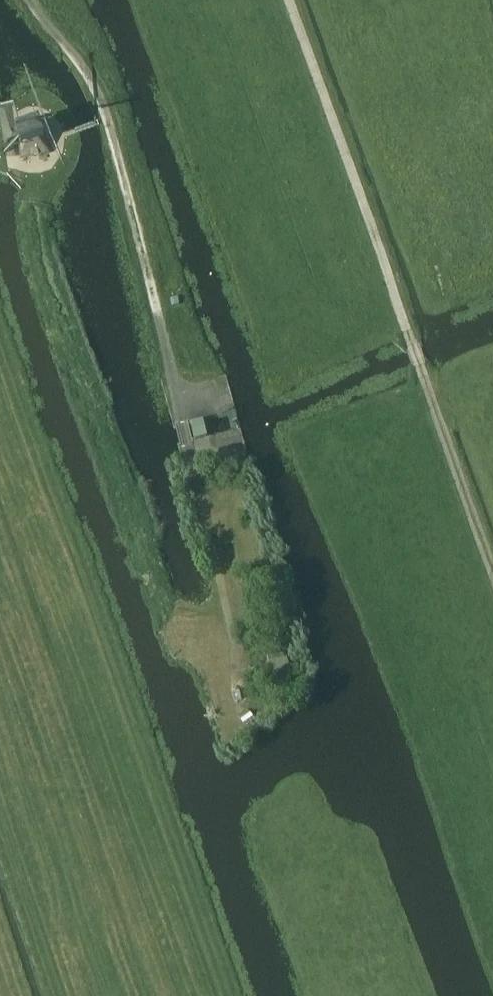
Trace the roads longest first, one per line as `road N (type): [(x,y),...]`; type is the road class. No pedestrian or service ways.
road 1 (track): [(492,566),(289,0)]

